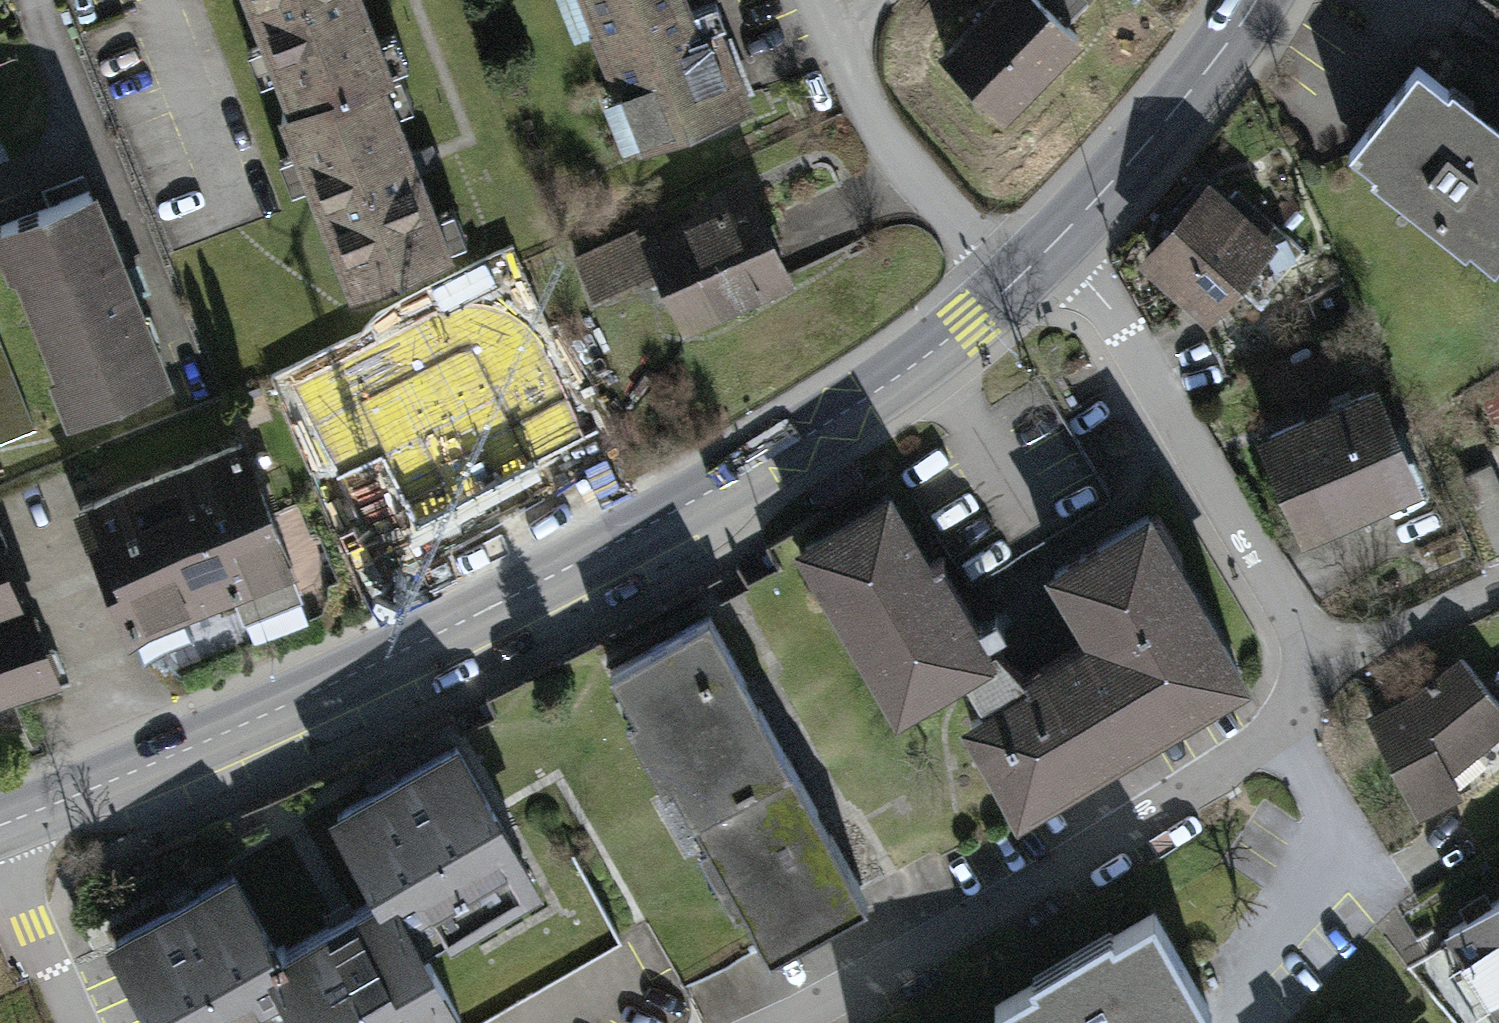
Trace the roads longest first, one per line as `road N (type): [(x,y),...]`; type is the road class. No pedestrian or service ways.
road 1 (primary): [(1016,283),(827,424),(454,627),(196,746),(0,824)]
road 2 (residential): [(1276,721),(1225,769),(784,1022)]
road 3 (residential): [(1059,241),(1105,303),(1317,674),(1276,721)]
road 4 (residential): [(1276,721),(1335,831),(1239,1022)]
road 5 (primary): [(1256,0),(1233,41),(1059,241)]
road 6 (residential): [(1016,283),(897,155),(831,40)]
road 7 (residential): [(75,1022),(0,851)]

